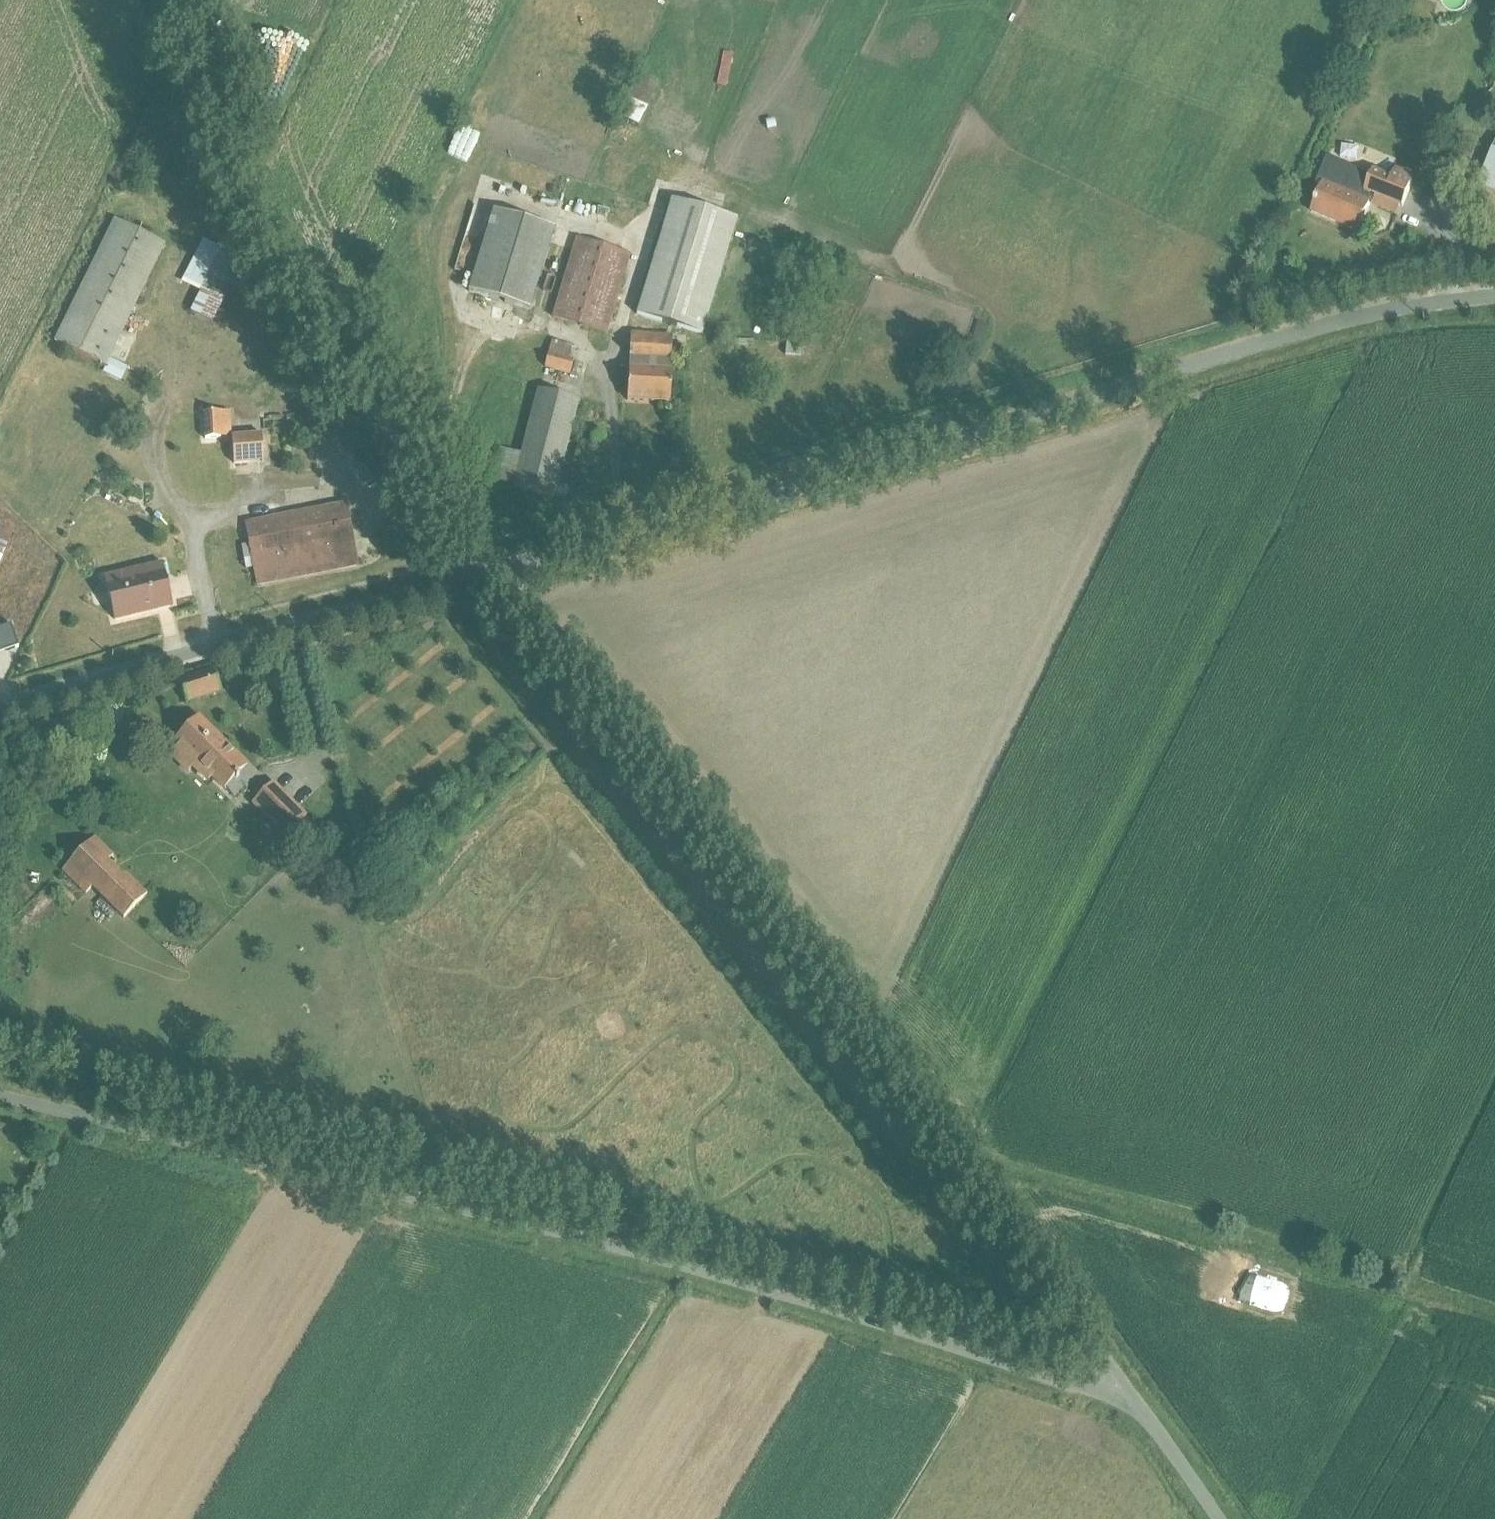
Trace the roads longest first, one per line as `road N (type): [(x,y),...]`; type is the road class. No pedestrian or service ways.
road 1 (unclassified): [(0,1099),(697,1269),(1142,1408)]
road 2 (unclassified): [(1142,1408),(1006,1216),(492,573)]
road 3 (unclassified): [(492,573),(755,501),(1345,315),(1494,293)]
road 4 (unclassified): [(492,573),(331,367),(171,0)]
road 5 (unclassified): [(0,718),(492,573)]
road 6 (unclassified): [(1220,1518),(1142,1408)]

